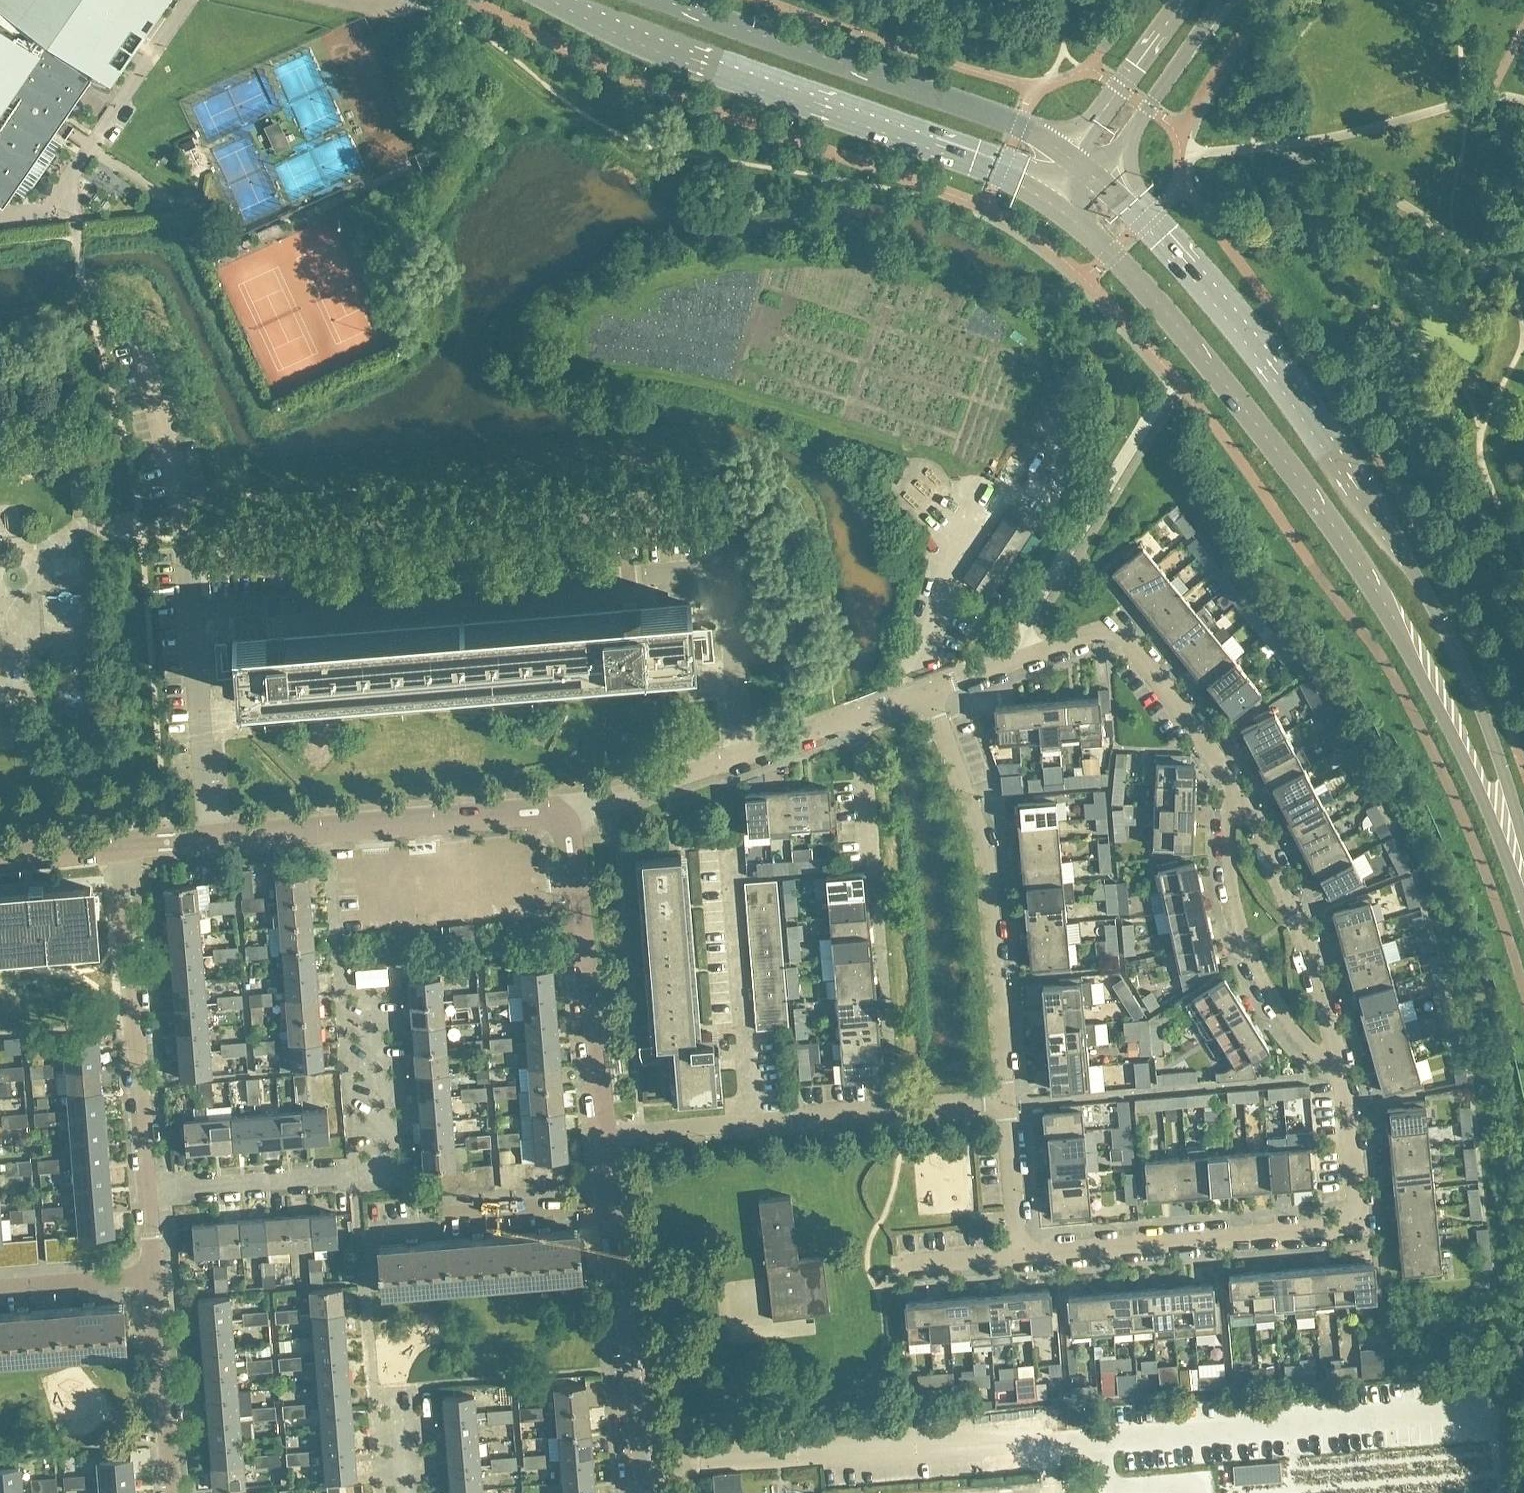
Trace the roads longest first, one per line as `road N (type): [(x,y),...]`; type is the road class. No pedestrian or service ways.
road 1 (secondary): [(1523,867),(1483,713),(1414,574),(1228,314),(1091,175)]
road 2 (secondary): [(1052,201),(1144,287),(1328,518),(1419,665),(1523,874)]
road 3 (residential): [(146,1191),(383,1172),(365,973),(339,975),(327,831)]
road 4 (secondary): [(537,0),(961,157),(1052,201)]
road 5 (residential): [(199,715),(735,676)]
road 6 (residential): [(1018,1255),(1352,1222),(1348,1120),(1335,1062)]
road 7 (secondary): [(1069,158),(945,99),(671,0)]
road 8 (residential): [(1005,1103),(984,849),(928,691)]
road 9 (residential): [(603,1136),(1005,1103)]
road 10 (residential): [(199,715),(185,540),(142,339)]
road 11 (residential): [(146,1191),(121,848)]
road 12 (residential): [(603,1136),(570,838),(559,822)]
road 13 (residential): [(1335,1062),(1289,1022),(1246,948),(1229,868),(1238,796)]
road 14 (residential): [(644,1492),(610,1203)]
road 15 (residential): [(1238,796),(1193,726),(1112,631),(1035,654)]
road 16 (residential): [(1335,1062),(1295,918),(1238,796)]
road 17 (residential): [(327,831),(537,815),(559,822)]
road 18 (residential): [(383,1222),(610,1203)]
road 19 (tertiary): [(1091,175),(1128,140),(1221,0)]
road 20 (residential): [(169,1492),(153,1277)]
road 21 (residential): [(559,822),(587,805),(743,756)]
road 22 (tertiary): [(1182,0),(1069,158)]
road 23 (residential): [(0,1291),(153,1277)]
road 24 (residential): [(1018,1255),(1005,1103)]
road 25 (residential): [(871,857),(863,764),(847,719)]
road 26 (residential): [(210,840),(199,715)]
road 27 (residential): [(896,1266),(1018,1255)]
road 28 (residential): [(0,860),(121,848)]

